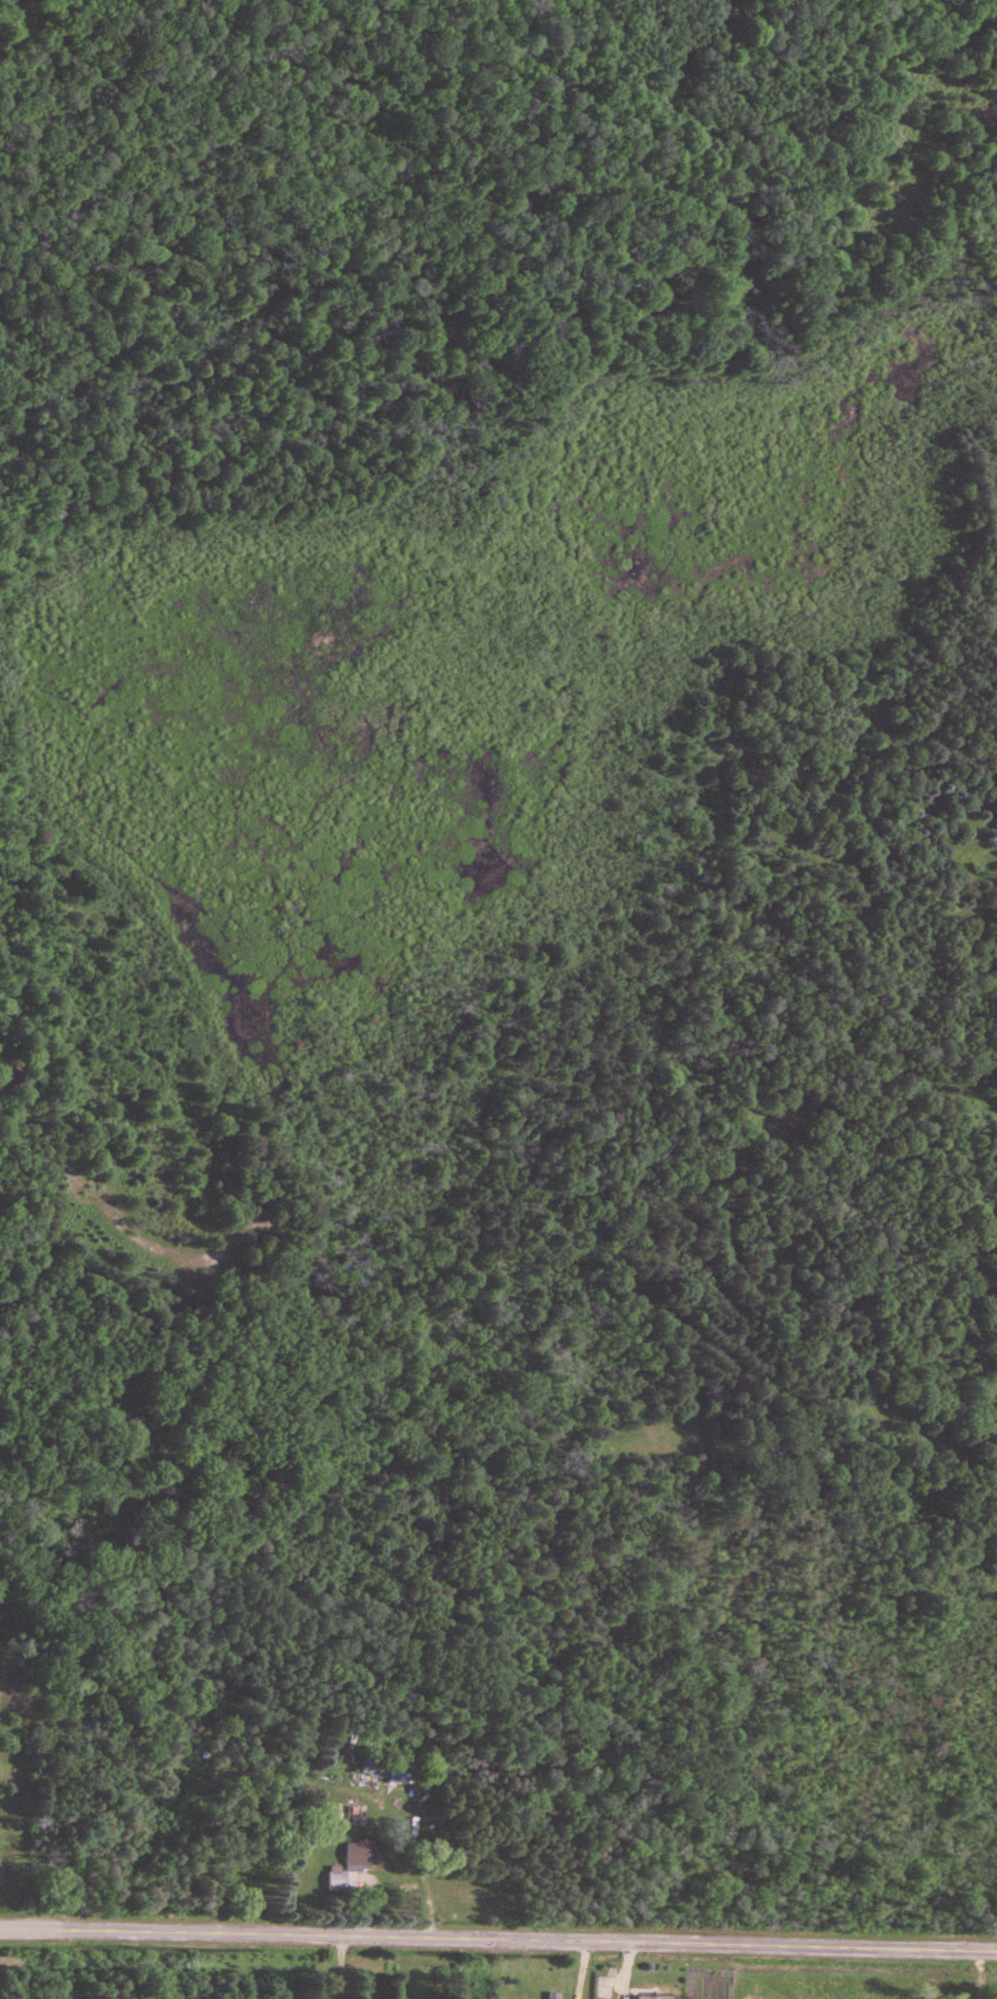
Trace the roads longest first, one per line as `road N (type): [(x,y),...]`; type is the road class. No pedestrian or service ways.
road 1 (residential): [(36,1929),(996,1952)]

